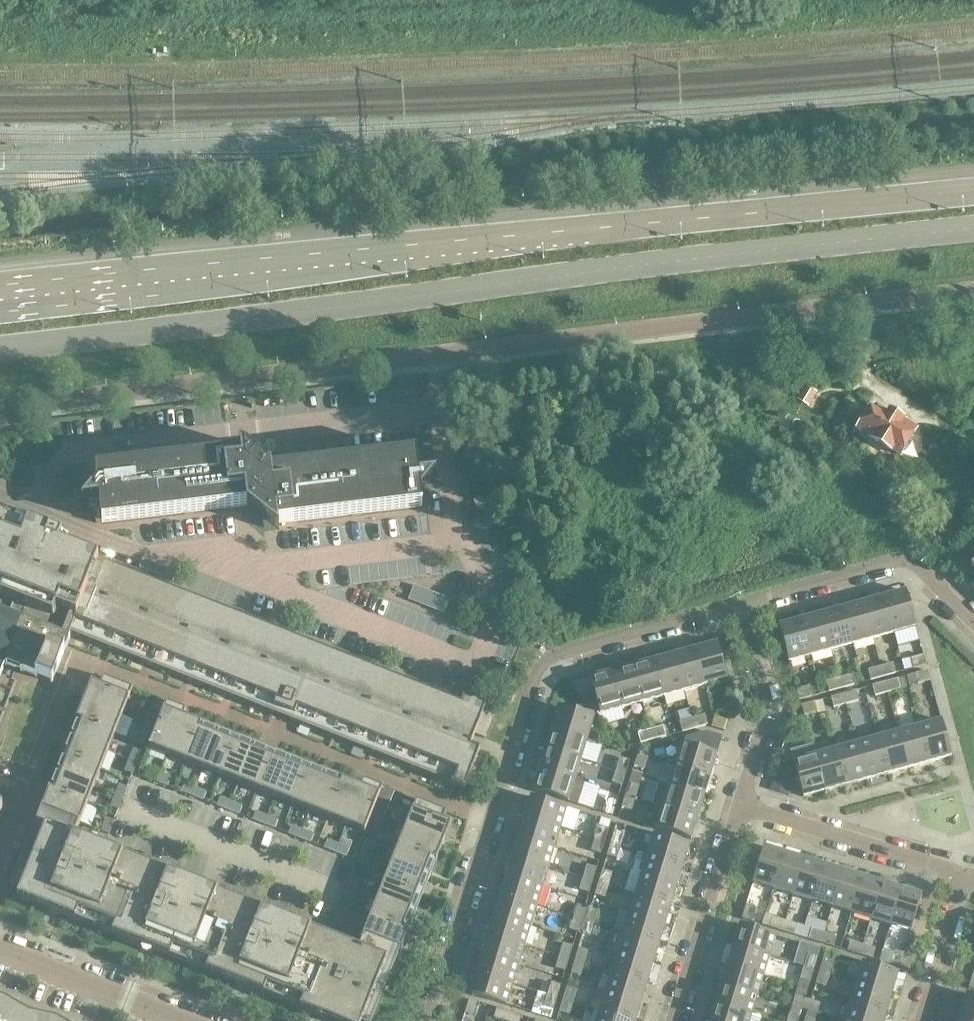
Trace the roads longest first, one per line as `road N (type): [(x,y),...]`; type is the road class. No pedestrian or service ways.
road 1 (unclassified): [(0,413),(973,291)]
road 2 (secondary): [(0,343),(973,227)]
road 3 (secondary): [(973,184),(0,290)]
road 4 (residential): [(430,1020),(533,673),(562,652),(739,604)]
road 5 (residential): [(969,879),(741,803)]
road 6 (residential): [(674,1020),(741,803)]
road 7 (residential): [(741,803),(765,708),(739,604)]
road 8 (residential): [(171,1020),(0,952)]
road 9 (residential): [(739,604),(897,560),(910,563)]
road 10 (residential): [(921,1020),(969,879)]

